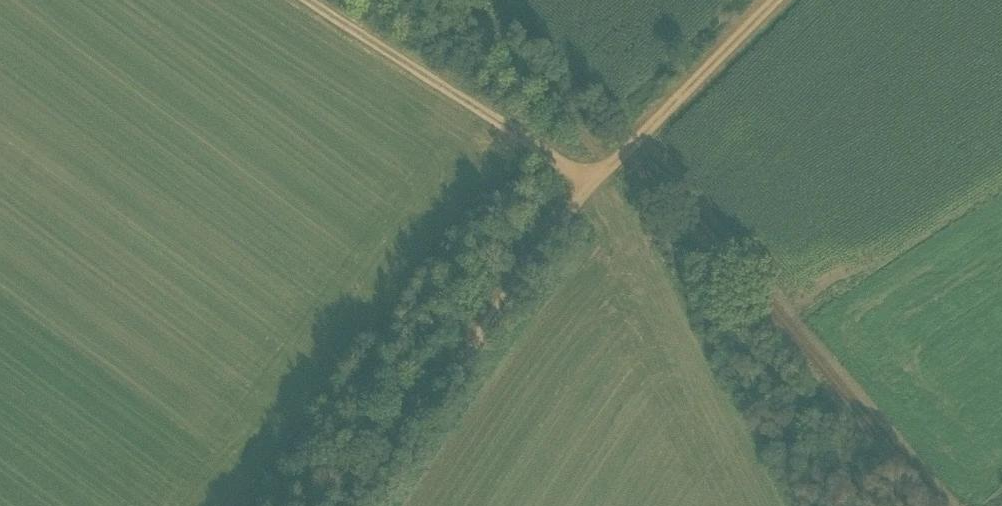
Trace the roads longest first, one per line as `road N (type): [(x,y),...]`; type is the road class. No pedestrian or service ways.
road 1 (track): [(354,505),(590,184)]
road 2 (track): [(590,184),(309,0)]
road 3 (track): [(776,0),(590,184)]

